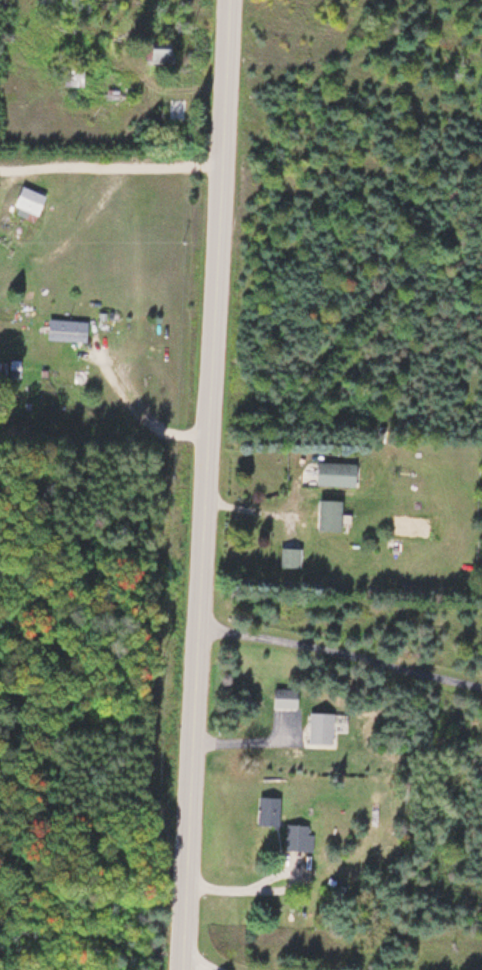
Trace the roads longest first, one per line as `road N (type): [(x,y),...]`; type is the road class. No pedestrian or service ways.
road 1 (tertiary): [(188,969),(234,0)]

